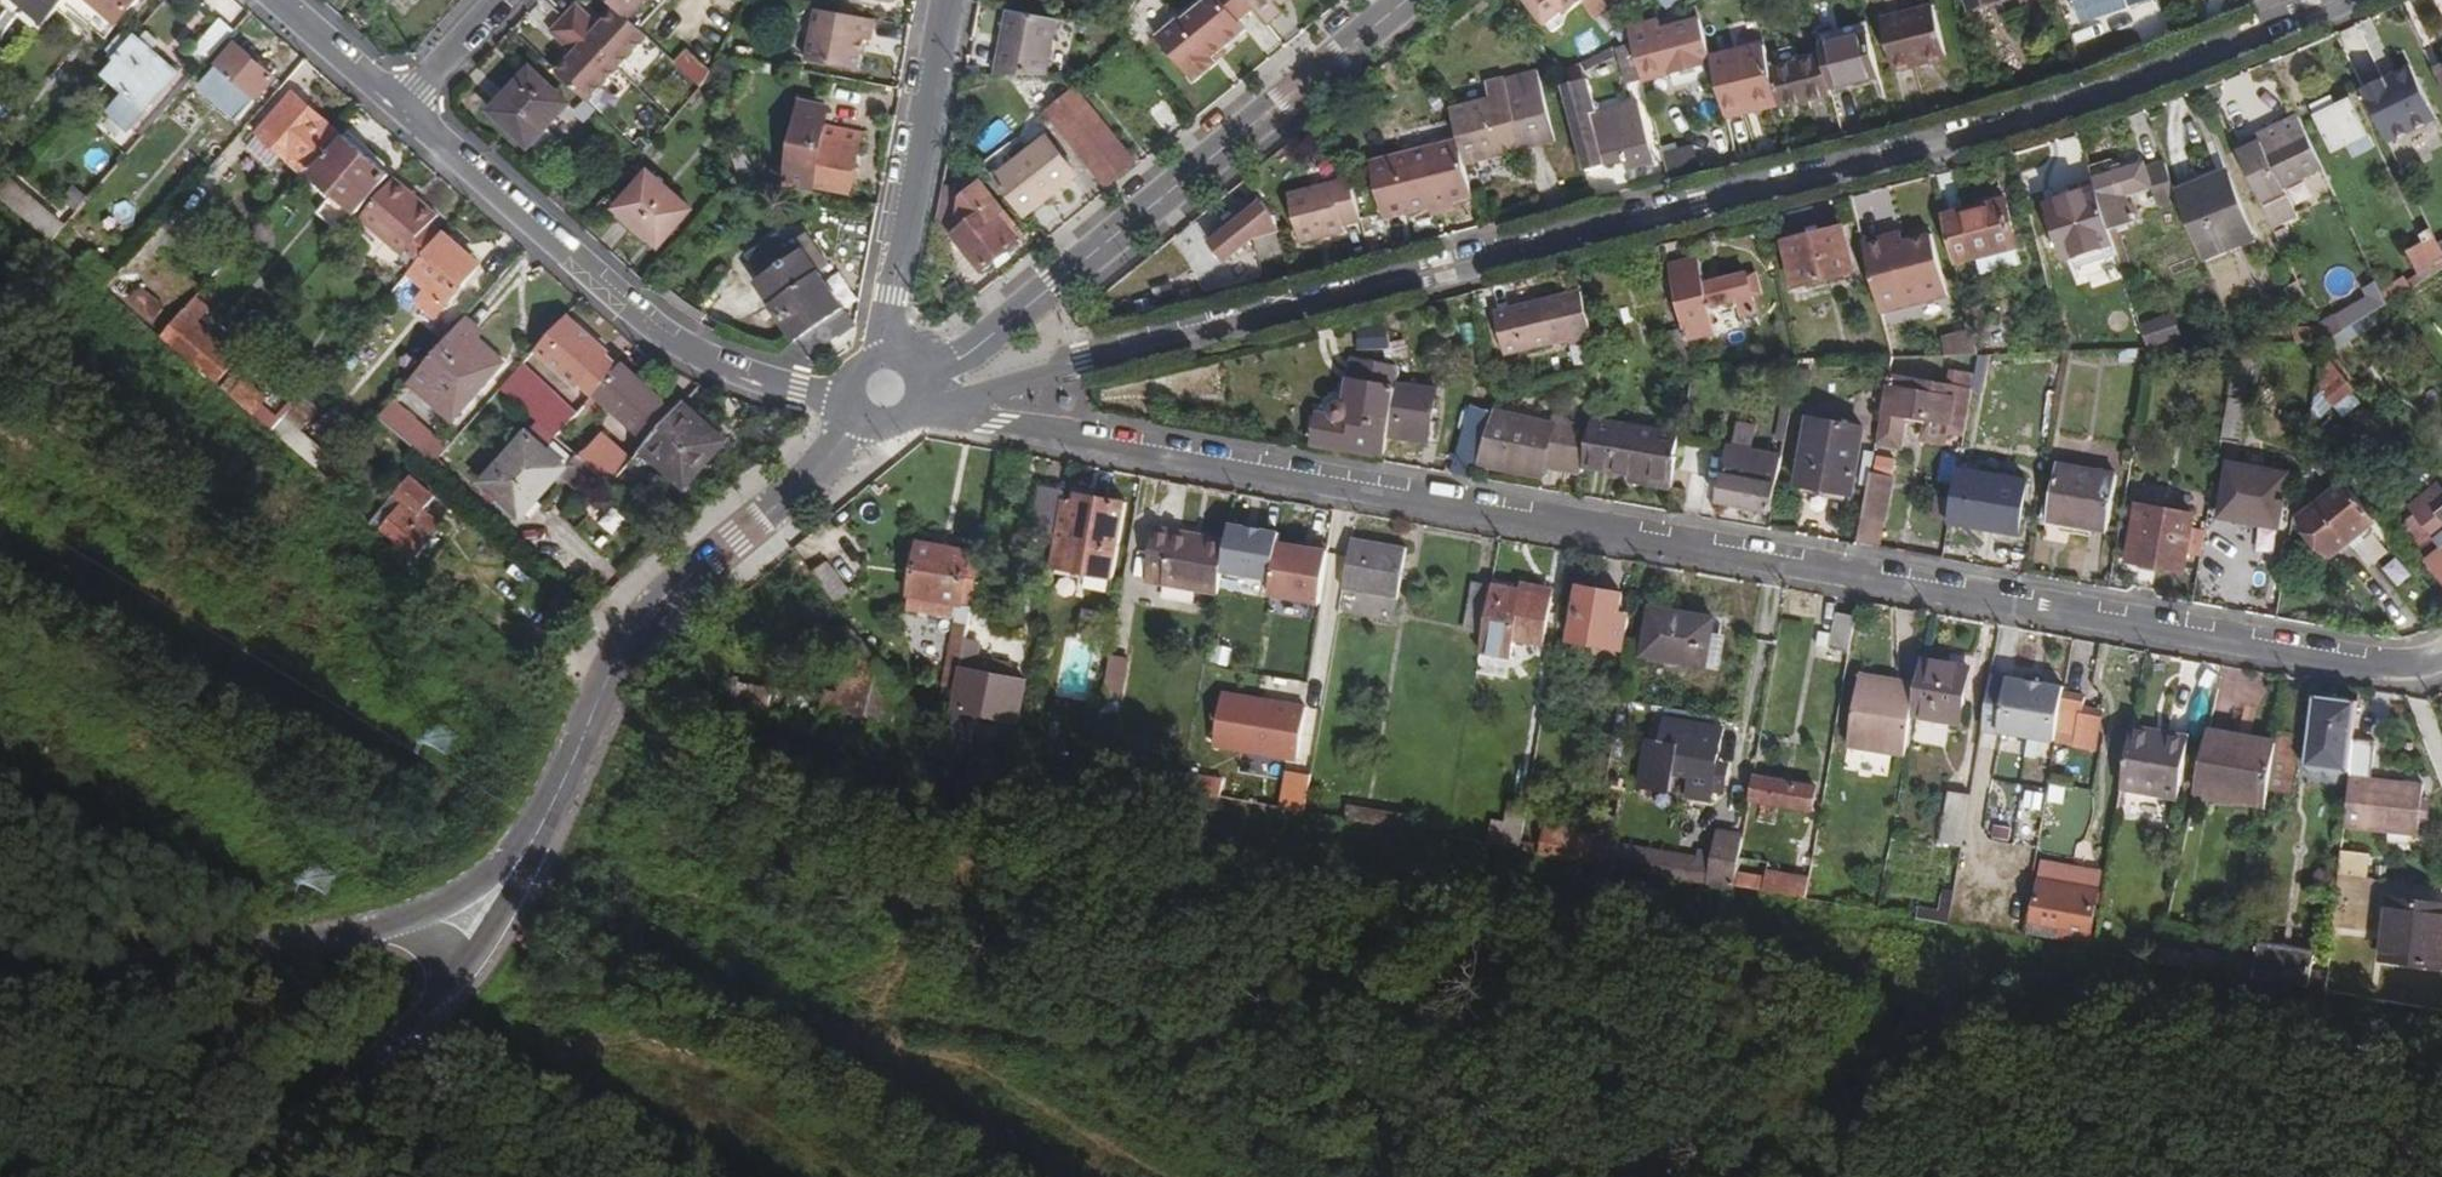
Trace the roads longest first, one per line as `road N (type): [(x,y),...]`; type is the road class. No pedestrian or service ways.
road 1 (residential): [(938,412),(2397,667),(2441,655)]
road 2 (residential): [(938,412),(1085,359),(2018,125),(2180,69),(2342,0)]
road 3 (secondary): [(886,388),(960,361),(1411,0)]
road 4 (residential): [(400,112),(672,343),(733,371),(830,395),(886,388)]
road 5 (secondary): [(886,388),(808,478),(675,587),(615,675),(576,770)]
road 6 (secondary): [(406,919),(292,948),(134,967),(56,967),(0,956)]
road 7 (residential): [(944,0),(890,292),(886,388)]
road 8 (secondary): [(255,1176),(360,1097),(455,994)]
road 9 (secondary): [(455,994),(489,957),(576,770)]
road 10 (secondary): [(576,770),(497,874),(406,919)]
road 11 (residential): [(400,112),(276,0)]
road 12 (residential): [(400,112),(505,0)]

